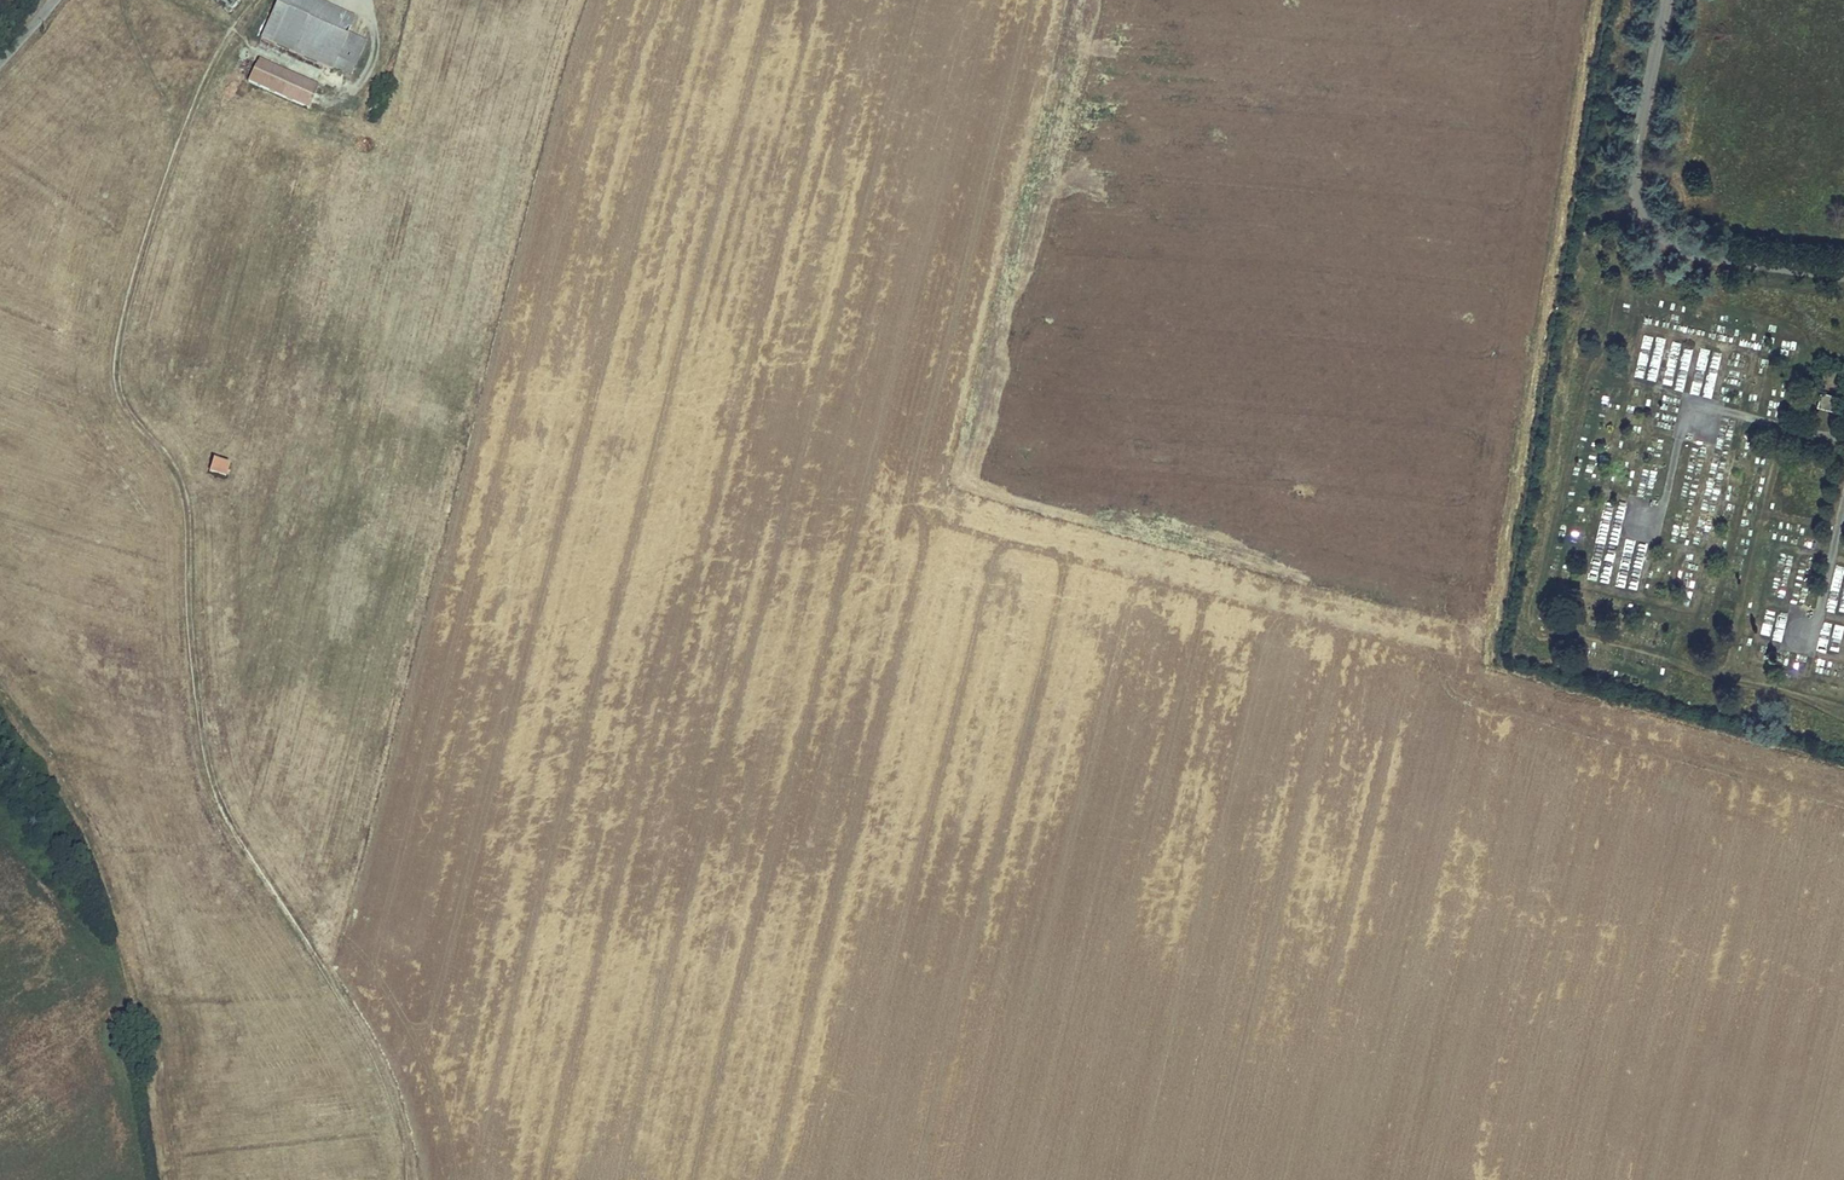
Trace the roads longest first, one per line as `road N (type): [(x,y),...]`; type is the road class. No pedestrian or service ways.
road 1 (track): [(407,1179),(391,1097),(364,1036),(232,827),(210,776),(185,587),(188,509),(171,463),(139,434),(118,397),(113,362),(141,245),(178,142),(215,60),(260,0)]

